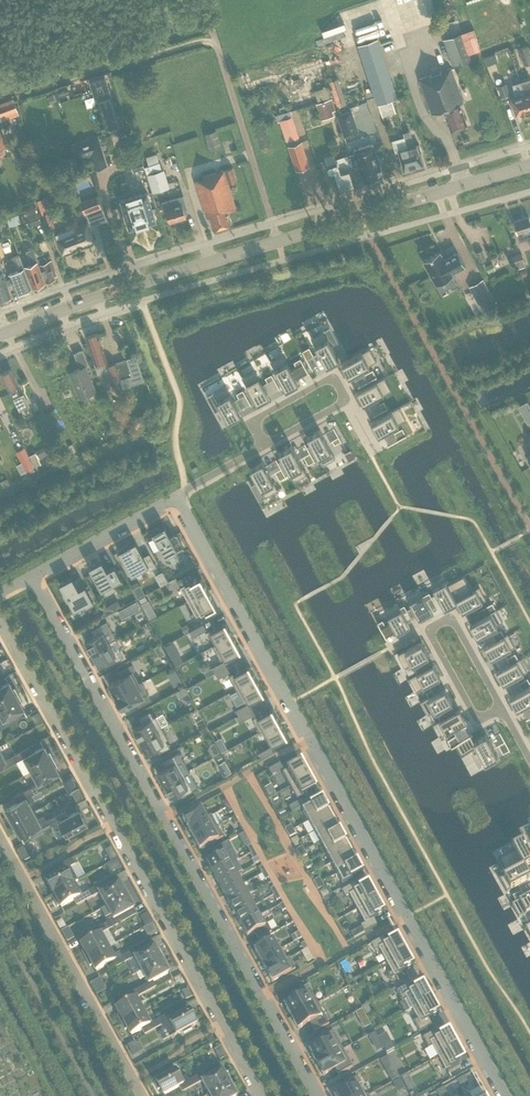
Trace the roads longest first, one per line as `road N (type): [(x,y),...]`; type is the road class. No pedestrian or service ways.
road 1 (residential): [(177,496),(506,1095)]
road 2 (residential): [(316,1095),(30,577)]
road 3 (residential): [(265,1095),(0,616)]
road 4 (secondary): [(0,338),(277,242)]
road 5 (residential): [(0,838),(140,1095)]
road 6 (secondary): [(277,242),(529,168)]
road 7 (residential): [(502,708),(452,617),(428,630),(477,721)]
road 8 (residential): [(277,242),(219,52)]
road 9 (residential): [(177,496),(30,577)]
road 10 (residential): [(265,446),(252,421),(333,376),(347,401)]

